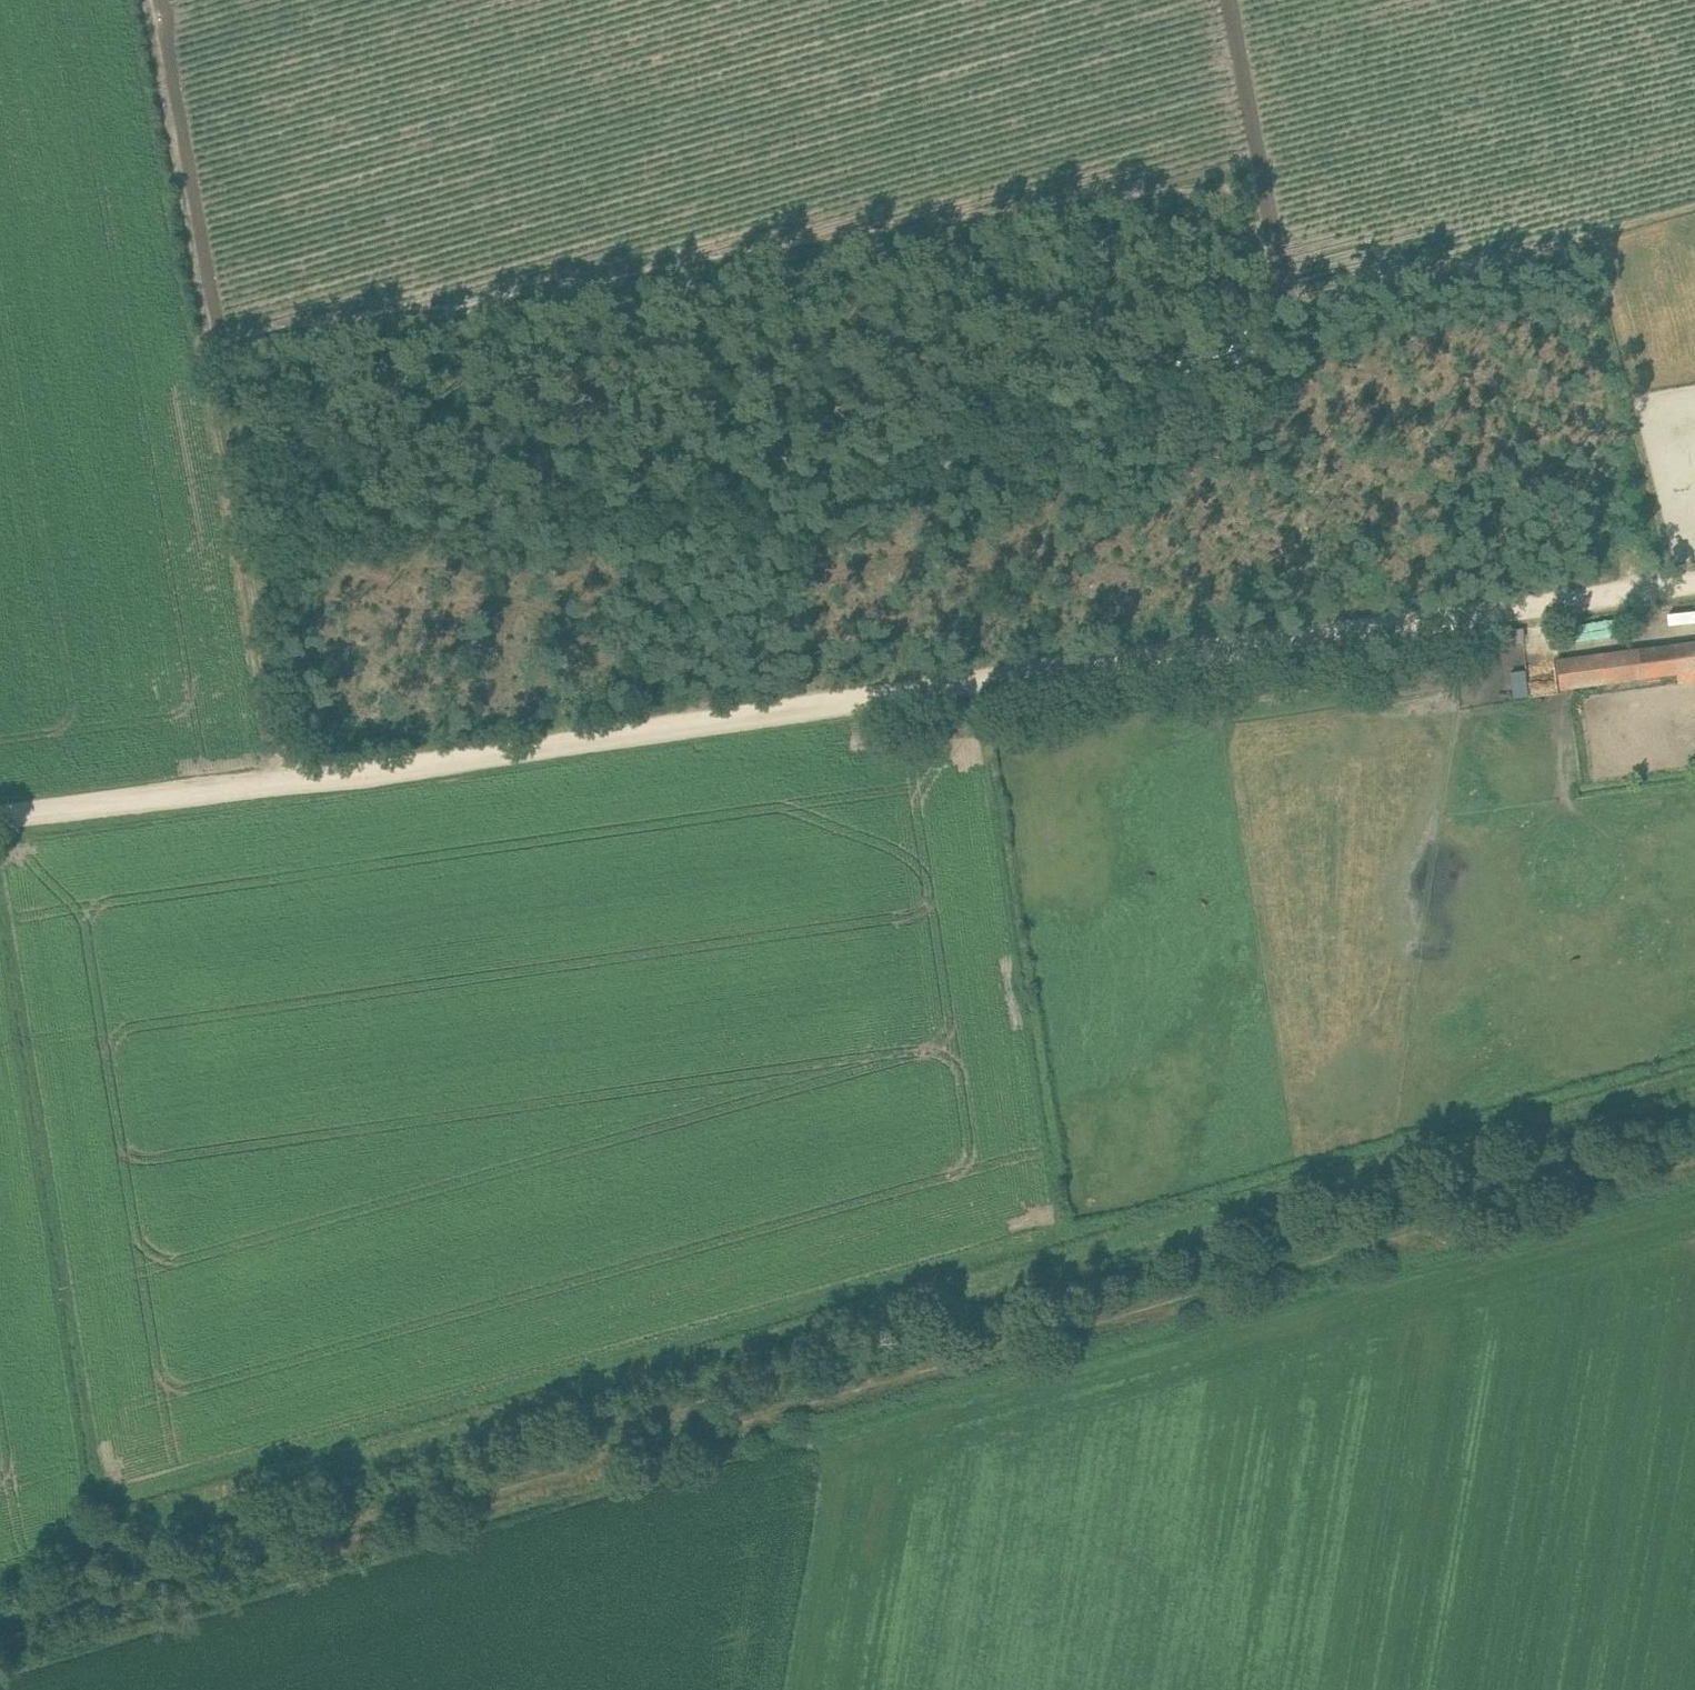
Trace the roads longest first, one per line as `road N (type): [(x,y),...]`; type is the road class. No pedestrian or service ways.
road 1 (track): [(281,782),(930,684),(1694,582)]
road 2 (track): [(0,818),(281,782)]

